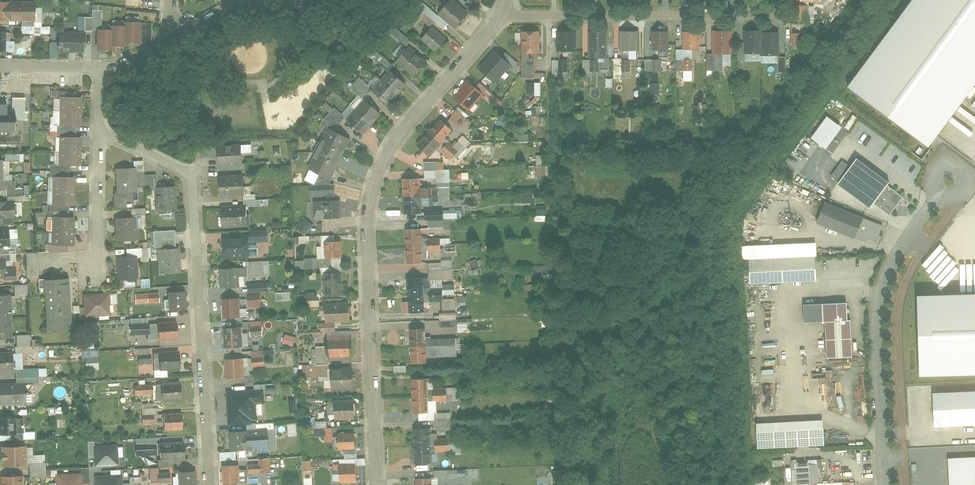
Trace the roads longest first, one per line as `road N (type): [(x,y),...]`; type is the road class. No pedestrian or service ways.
road 1 (residential): [(487,16),(377,160),(367,230),(374,484)]
road 2 (residential): [(209,484),(197,175),(101,129)]
road 3 (residential): [(884,484),(880,279),(947,175)]
road 4 (residential): [(765,0),(758,14),(487,16)]
road 5 (residential): [(101,129),(102,250),(84,265)]

